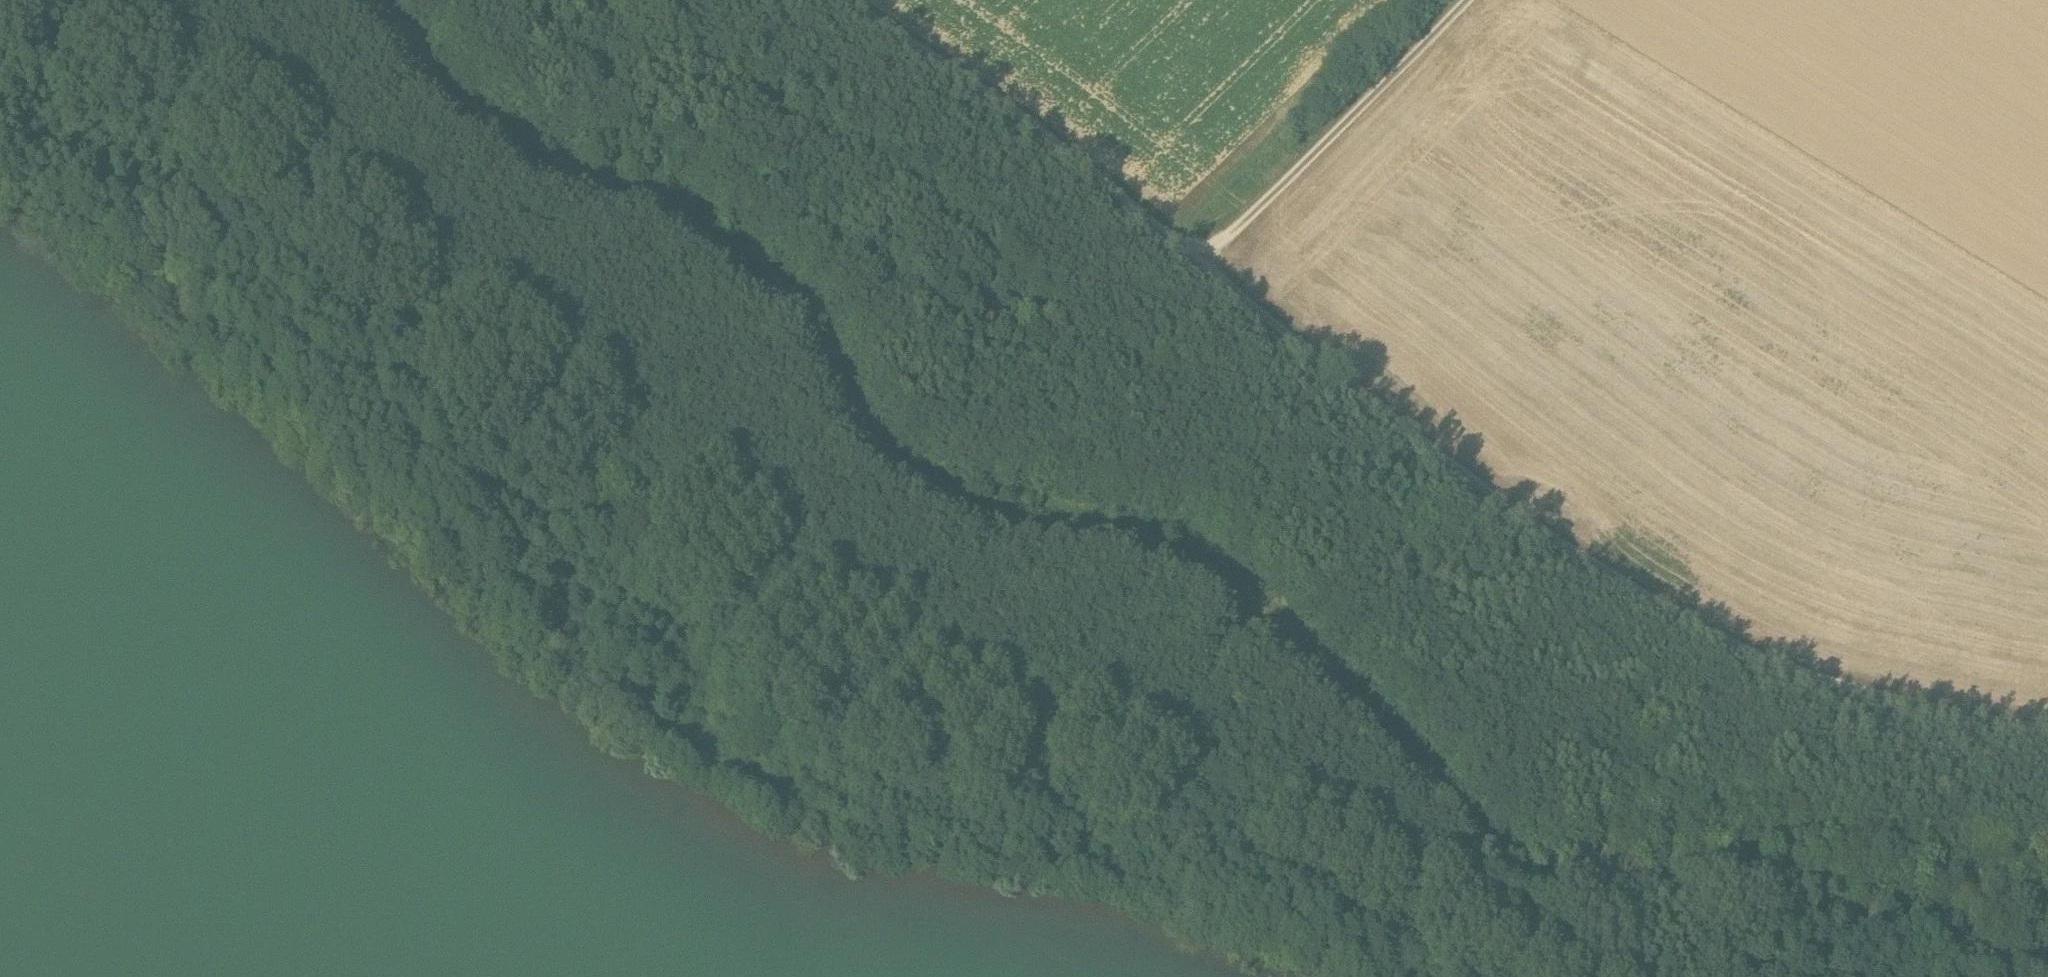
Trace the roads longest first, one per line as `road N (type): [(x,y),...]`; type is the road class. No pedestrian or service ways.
road 1 (track): [(2047,737),(1848,697),(1763,666),(1642,601),(1522,523),(1204,270)]
road 2 (track): [(1204,270),(1020,125),(830,0)]
road 3 (track): [(1468,0),(1204,270)]

